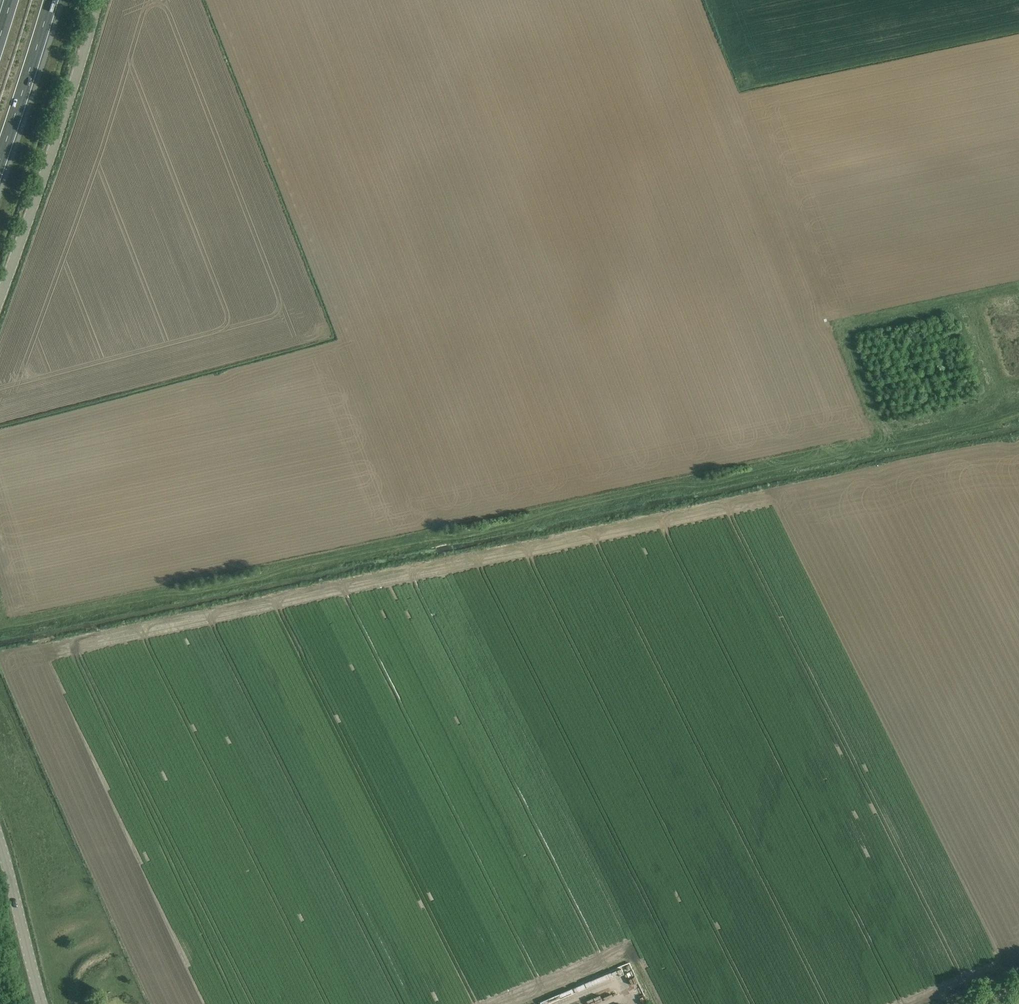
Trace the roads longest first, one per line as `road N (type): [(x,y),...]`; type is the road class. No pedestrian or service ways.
road 1 (unclassified): [(0,300),(99,0)]
road 2 (unclassified): [(41,1003),(0,839)]
road 3 (motorway): [(0,155),(48,0)]

